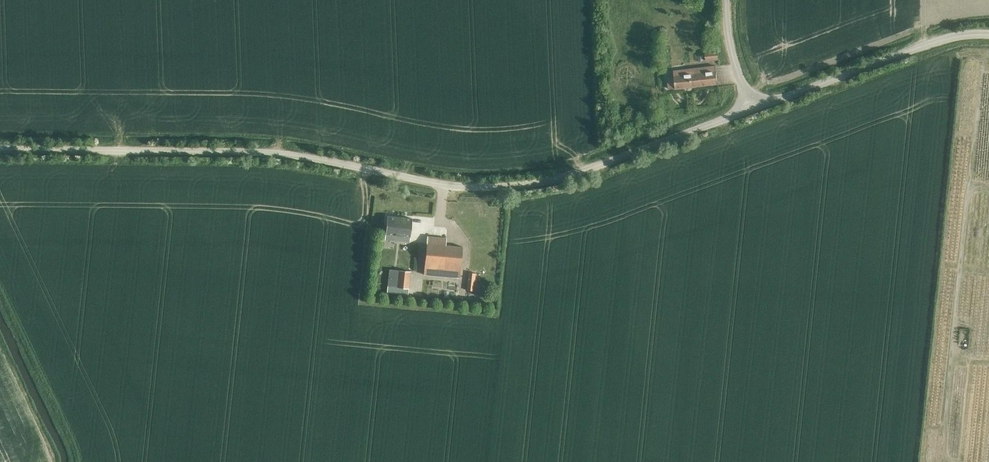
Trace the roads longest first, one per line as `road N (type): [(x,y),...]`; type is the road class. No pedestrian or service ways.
road 1 (unclassified): [(0,148),(293,160),(484,189),(532,188),(751,107)]
road 2 (unclassified): [(988,34),(751,107)]

